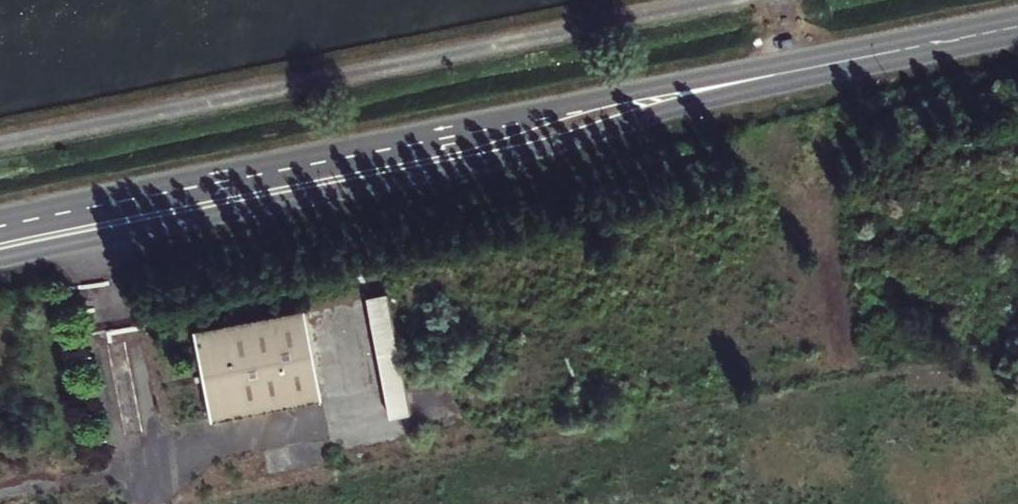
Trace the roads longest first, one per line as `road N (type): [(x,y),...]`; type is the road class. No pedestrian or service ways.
road 1 (unclassified): [(0,259),(553,147),(773,74)]
road 2 (unclassified): [(773,74),(655,86),(0,222)]
road 3 (unclassified): [(1017,25),(773,74)]

